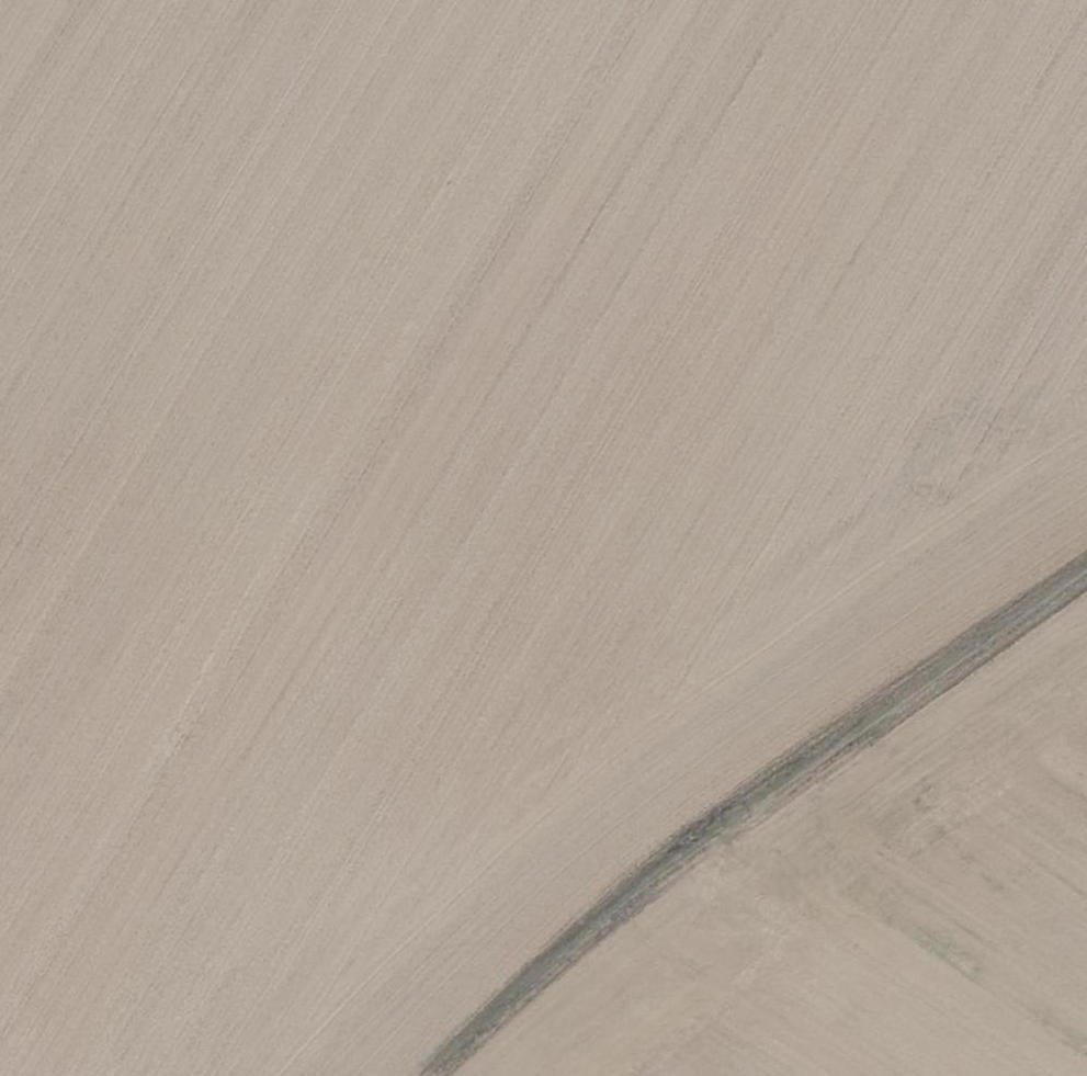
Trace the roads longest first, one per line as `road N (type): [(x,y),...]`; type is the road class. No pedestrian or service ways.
road 1 (track): [(1086,584),(504,1032),(465,1075)]

